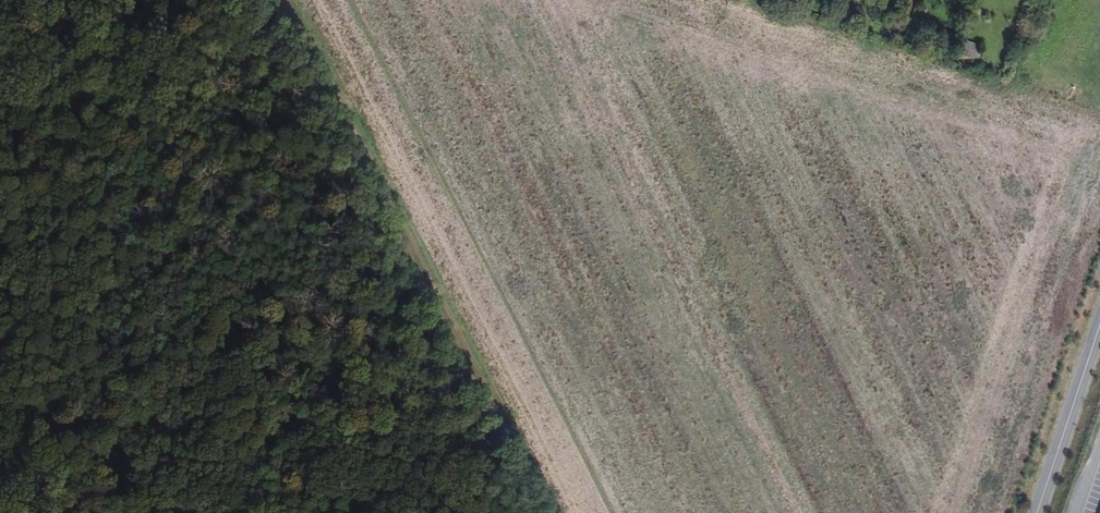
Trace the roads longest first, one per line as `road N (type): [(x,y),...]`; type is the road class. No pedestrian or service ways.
road 1 (track): [(279,0),(547,512)]
road 2 (secondary): [(1099,329),(1039,512)]

